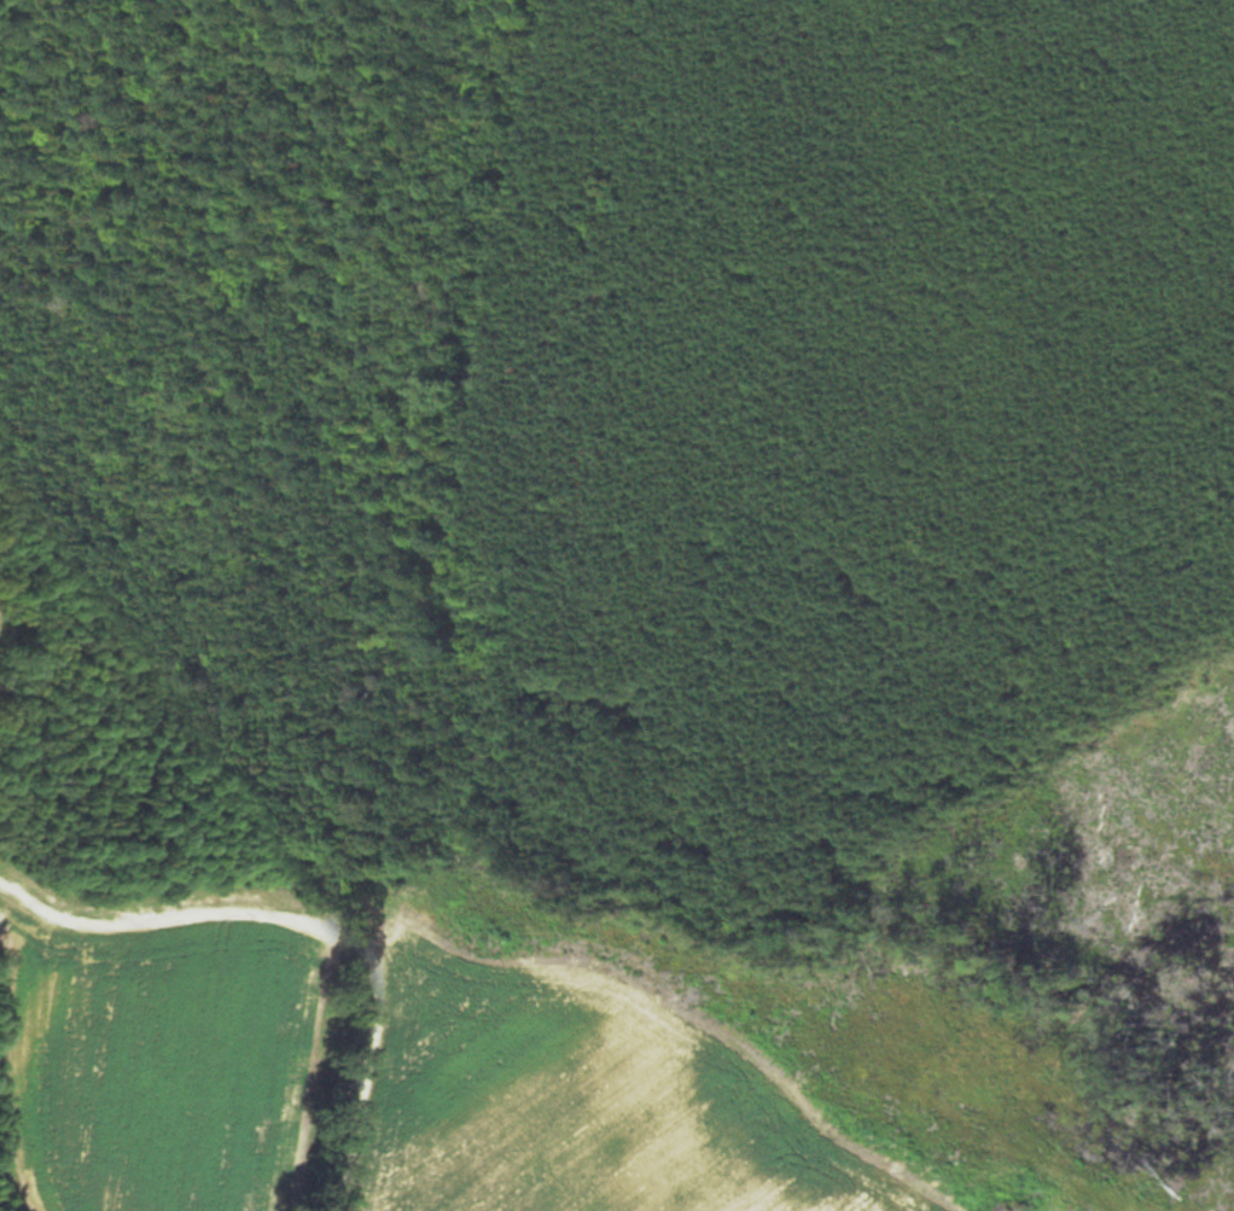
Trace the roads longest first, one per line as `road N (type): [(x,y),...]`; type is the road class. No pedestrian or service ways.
road 1 (track): [(376,1210),(408,1007),(400,977),(382,957),(318,927),(250,918),(76,942),(41,932),(0,899)]

